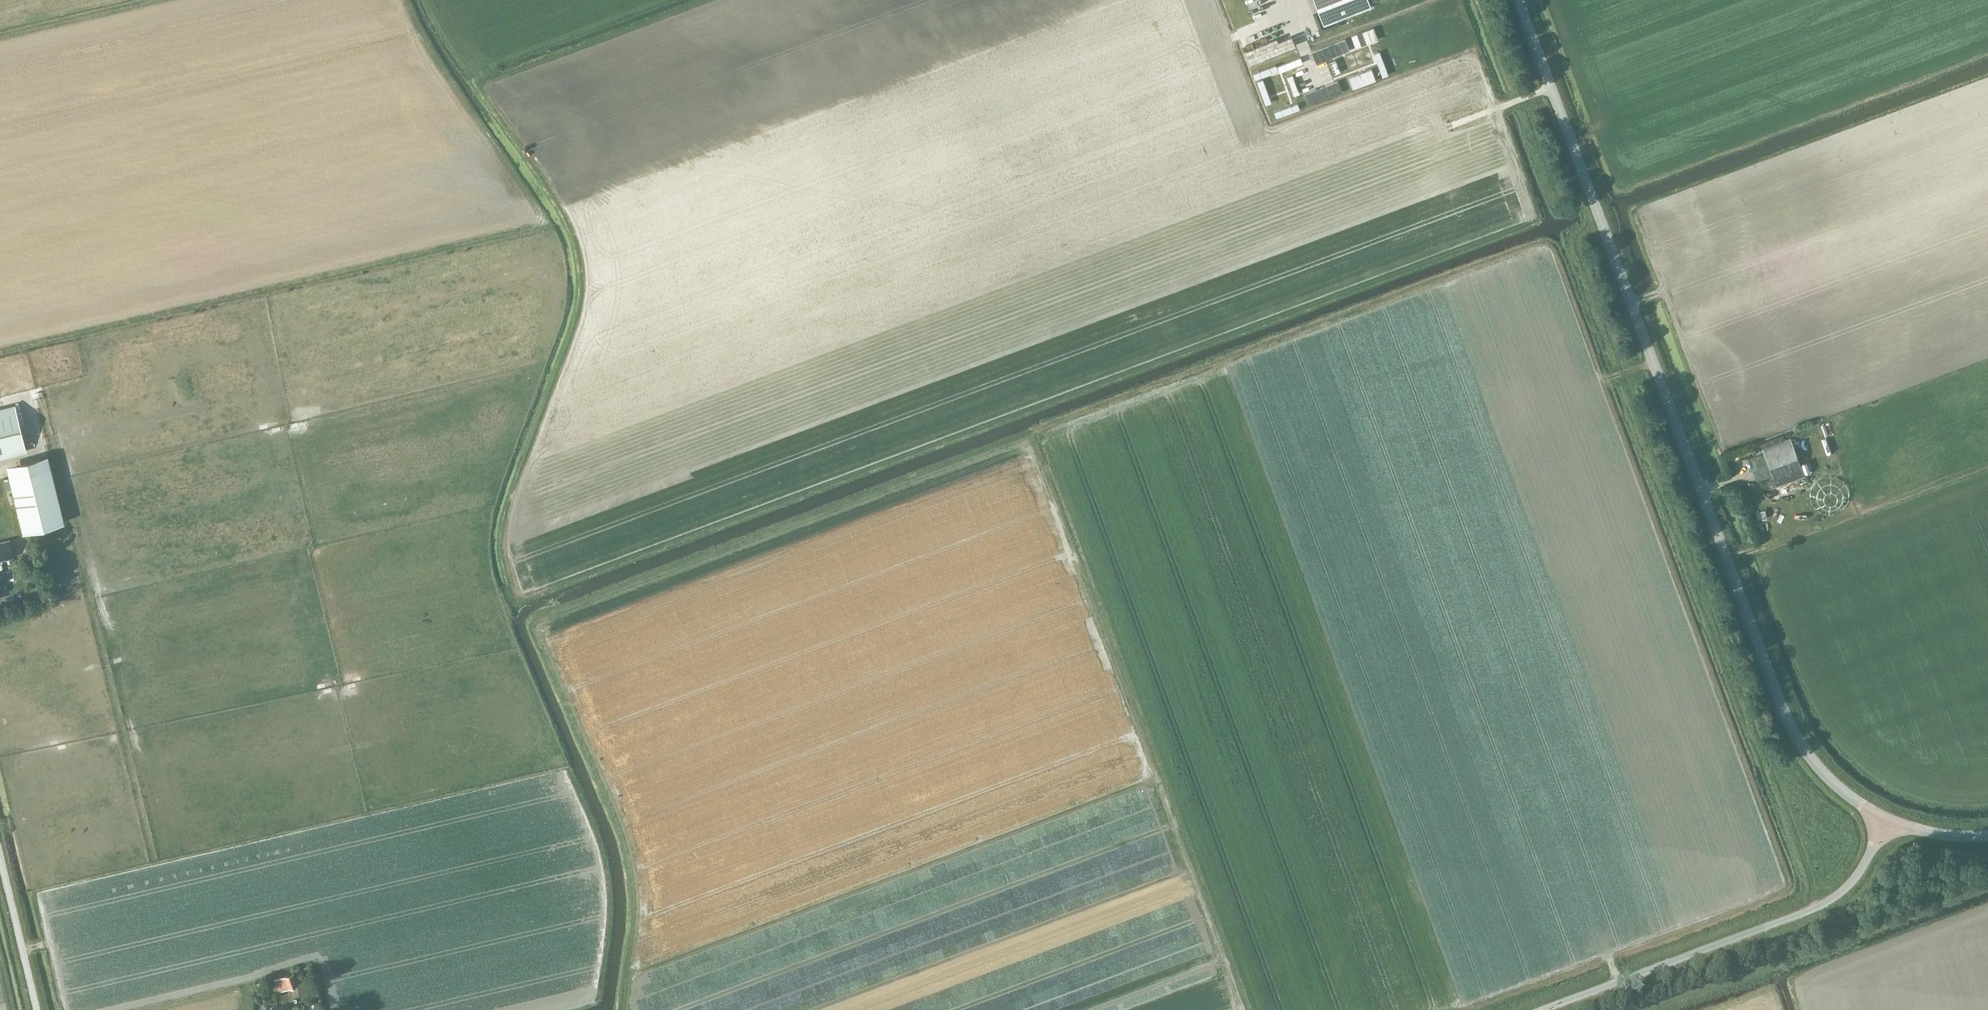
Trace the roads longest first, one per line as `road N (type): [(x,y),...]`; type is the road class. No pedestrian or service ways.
road 1 (unclassified): [(1886,825),(1803,751),(1782,710),(1517,0)]
road 2 (unclassified): [(1548,1009),(1825,904),(1851,886),(1886,825)]
road 3 (unclassified): [(37,1009),(0,856)]

